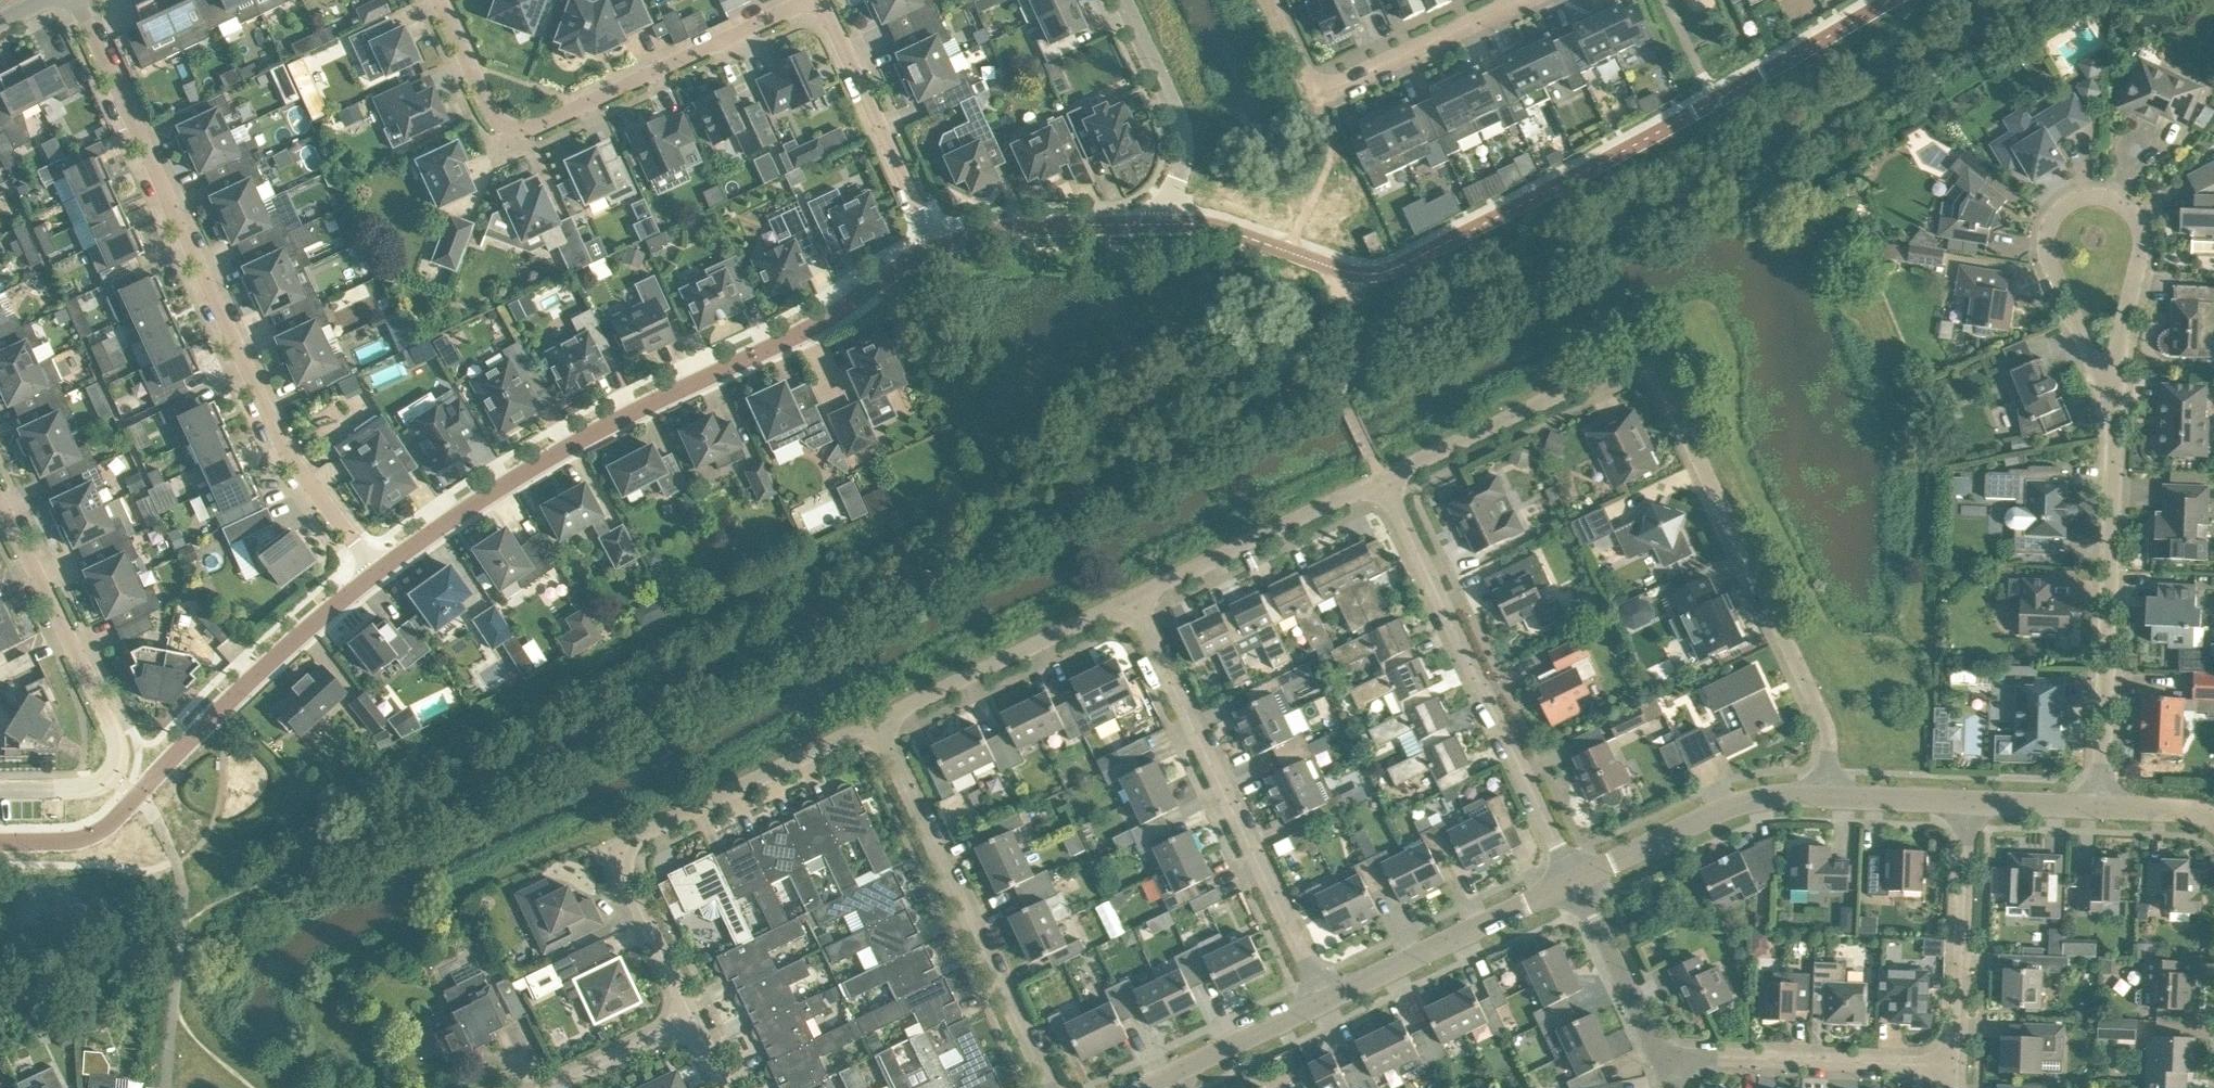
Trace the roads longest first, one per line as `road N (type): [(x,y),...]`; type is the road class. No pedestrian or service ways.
road 1 (residential): [(1384,478),(1608,369),(1632,373),(1653,397),(1816,725),(1819,793)]
road 2 (residential): [(373,574),(550,455),(795,333),(935,249)]
road 3 (residential): [(373,574),(265,414),(83,0)]
road 4 (residential): [(822,0),(521,127),(489,110),(438,0)]
road 5 (residential): [(935,249),(1036,226),(1172,220),(1181,138),(1119,0)]
road 6 (residential): [(0,837),(76,834),(116,816),(229,700),(373,574)]
road 7 (residential): [(693,1027),(623,878),(626,854),(860,737)]
road 8 (residential): [(1571,877),(1384,478)]
road 9 (residential): [(1312,1004),(1125,606)]
road 10 (residential): [(2087,807),(2113,371)]
road 11 (residential): [(0,787),(98,780),(118,754),(118,739),(0,514)]
road 12 (residential): [(1035,1087),(860,737)]
road 13 (residential): [(1541,0),(1324,102),(1273,0)]
road 14 (residential): [(2113,371),(2141,244),(2130,210),(2097,194),(2068,201),(2044,240),(2049,267)]
road 15 (residential): [(860,737),(1125,606)]
road 16 (residential): [(1125,606),(1384,478)]
road 17 (residential): [(1571,877),(1312,1004)]
road 18 (residential): [(1674,1077),(1699,1062),(1947,1063)]
road 19 (residential): [(935,249),(822,0)]
road 20 (residential): [(1819,793),(1717,803),(1571,877)]
road 21 (residential): [(1947,1063),(1955,802)]
road 22 (residential): [(1674,1077),(1571,877)]
road 23 (residential): [(1312,1004),(1165,1077)]
road 24 (residential): [(569,1087),(693,1027)]
road 25 (residential): [(1955,802),(1819,793)]
road 26 (residential): [(2087,807),(1955,802)]
road 27 (residential): [(2213,828),(2207,821),(2087,807)]
road 28 (residential): [(2049,267),(2113,371)]

